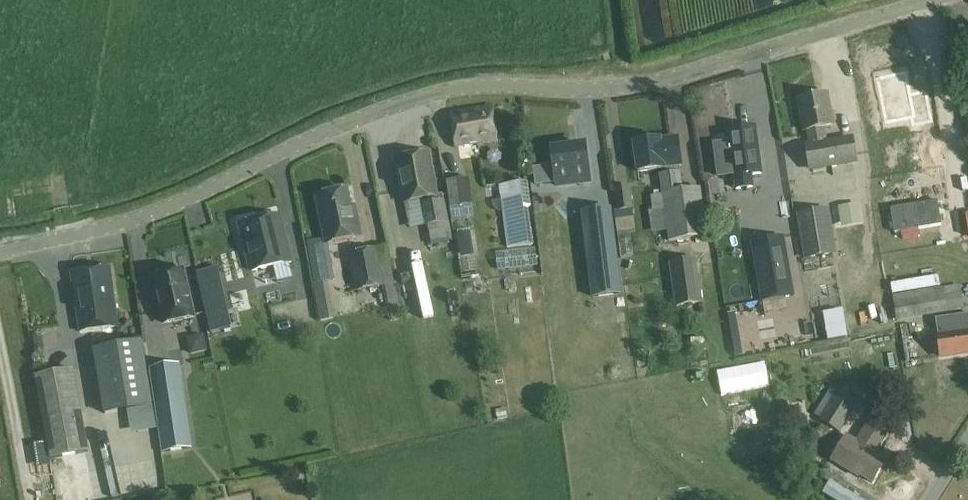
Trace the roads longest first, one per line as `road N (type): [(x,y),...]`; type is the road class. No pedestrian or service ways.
road 1 (tertiary): [(0,253),(132,221),(349,122),(428,95),(650,83),(933,0)]

